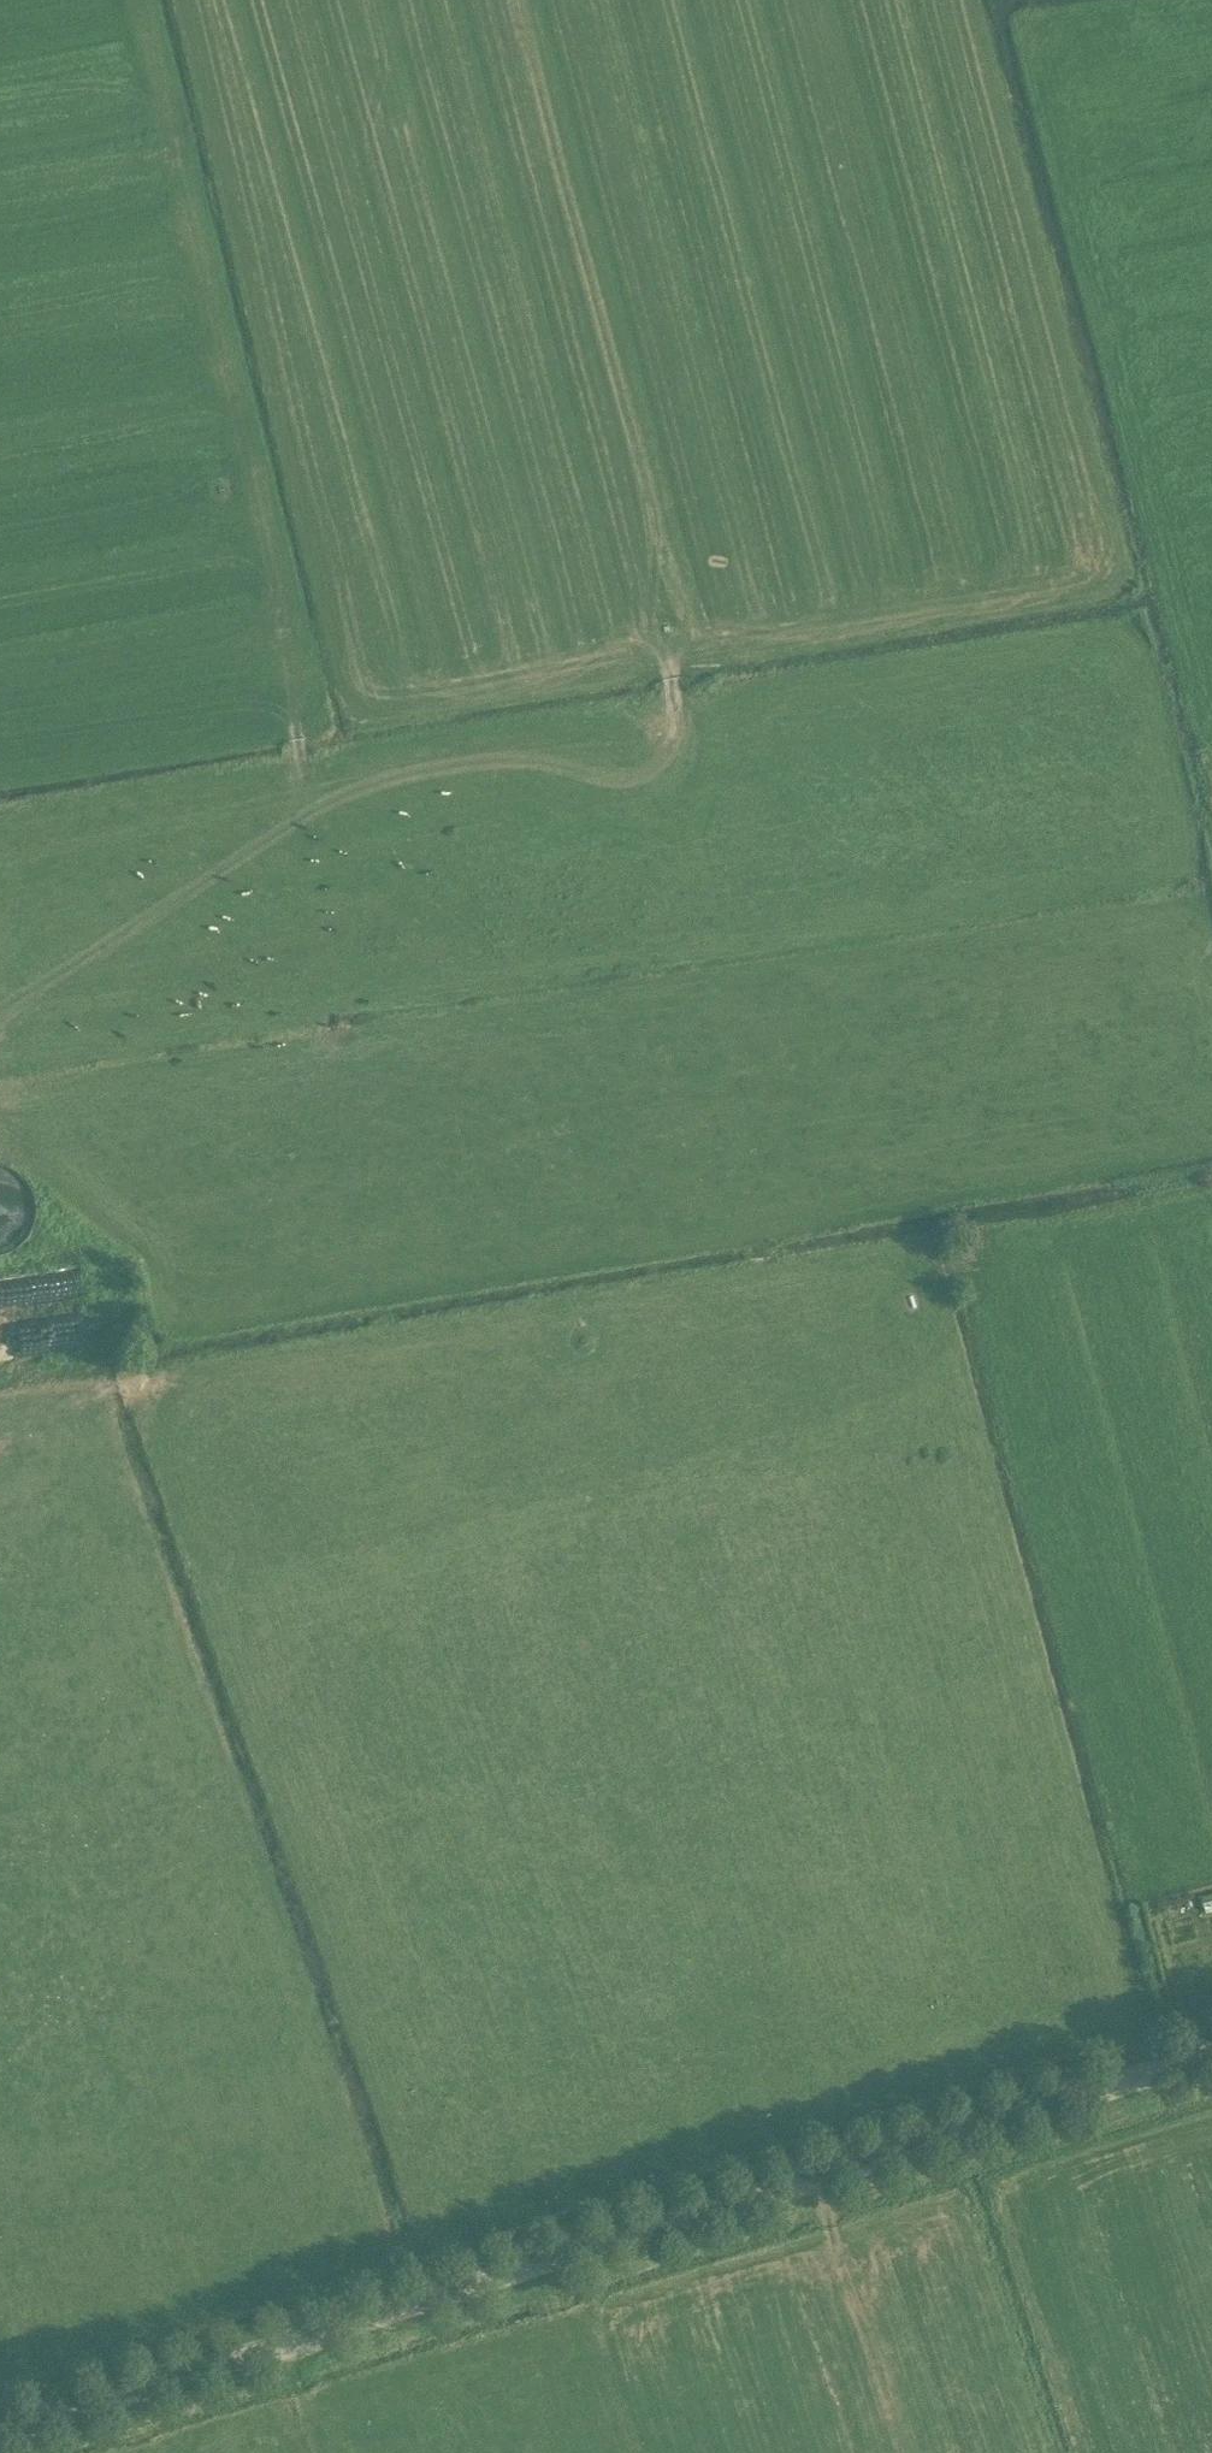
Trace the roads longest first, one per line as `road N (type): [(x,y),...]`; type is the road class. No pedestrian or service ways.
road 1 (unclassified): [(1211,2055),(0,2432)]

